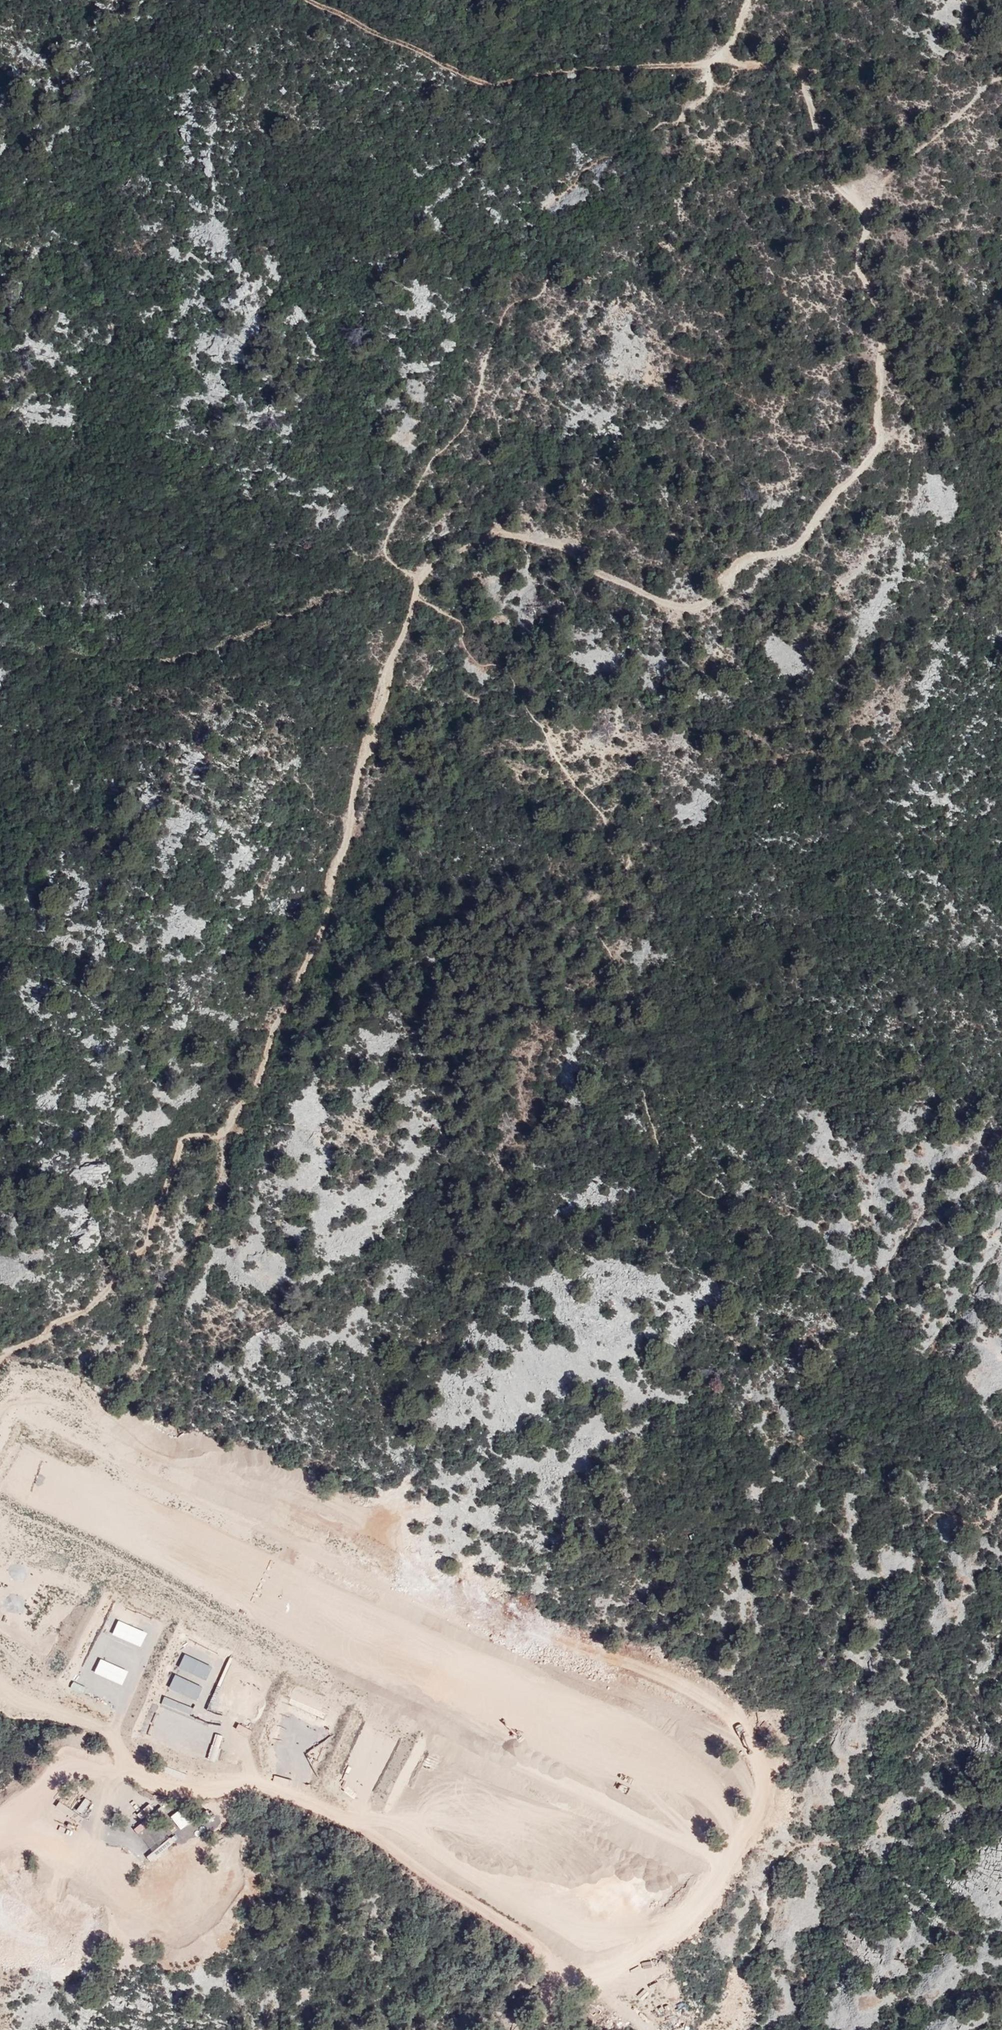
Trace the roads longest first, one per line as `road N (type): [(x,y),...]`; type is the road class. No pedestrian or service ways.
road 1 (track): [(417,578),(410,631),(388,669),(316,949),(273,1021),(256,1085),(215,1137),(225,1177),(208,1221),(161,1281),(152,1329),(123,1378)]
road 2 (track): [(417,578),(491,538),(528,535),(683,610),(710,598),(740,561),(777,556),(803,539),(821,504),(878,438),(884,353),(877,309),(857,265),(862,225)]
road 3 (track): [(719,56),(673,66),(526,66),(501,82),(476,80),(306,0)]
road 4 (track): [(0,1359),(110,1288),(177,1139),(215,1137)]
road 5 (track): [(862,225),(856,199),(819,166),(803,92),(779,68),(719,56),(749,0)]

